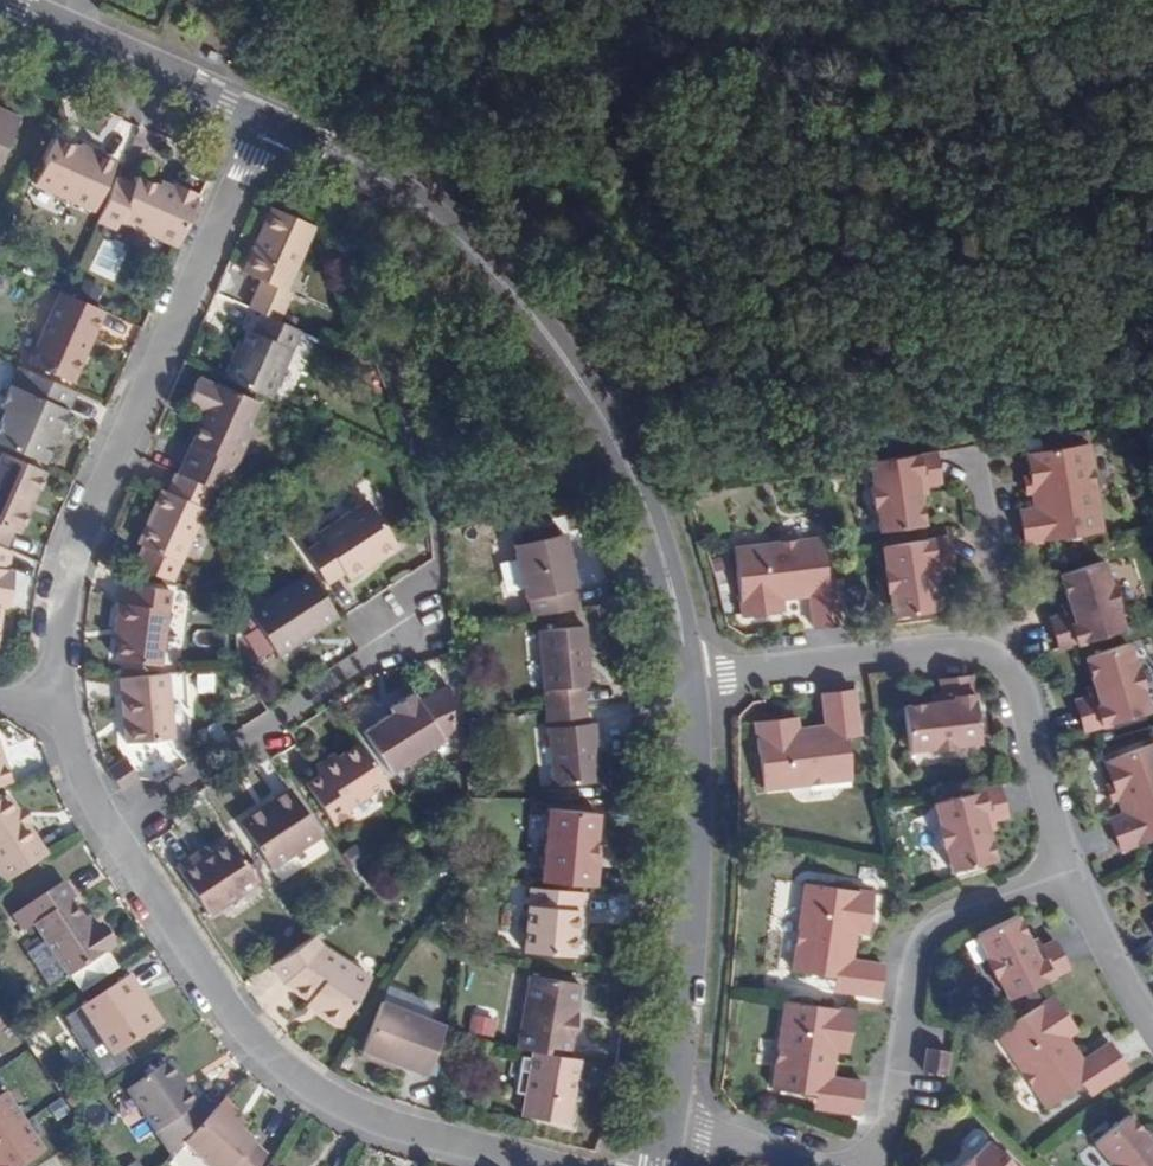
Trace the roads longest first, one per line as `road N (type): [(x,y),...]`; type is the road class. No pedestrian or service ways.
road 1 (residential): [(693,682),(649,513),(557,344),(443,206),(268,121)]
road 2 (residential): [(59,699),(59,642),(78,544),(268,121)]
road 3 (residential): [(549,1165),(382,1125),(289,1073),(232,1016),(108,829)]
road 4 (residential): [(669,1120),(704,841),(693,682)]
road 5 (residential): [(1063,869),(945,914),(903,981),(873,1165)]
road 6 (residential): [(108,829),(413,635)]
road 7 (residential): [(693,682),(959,641),(999,658)]
road 8 (residential): [(268,121),(2,0)]
road 9 (residential): [(999,658),(1020,690),(1063,869)]
road 10 (residential): [(999,658),(976,463)]
road 11 (residential): [(1063,869),(1152,1036)]
road 12 (residential): [(108,829),(72,753),(59,699)]
road 13 (residential): [(669,1120),(791,1165)]

